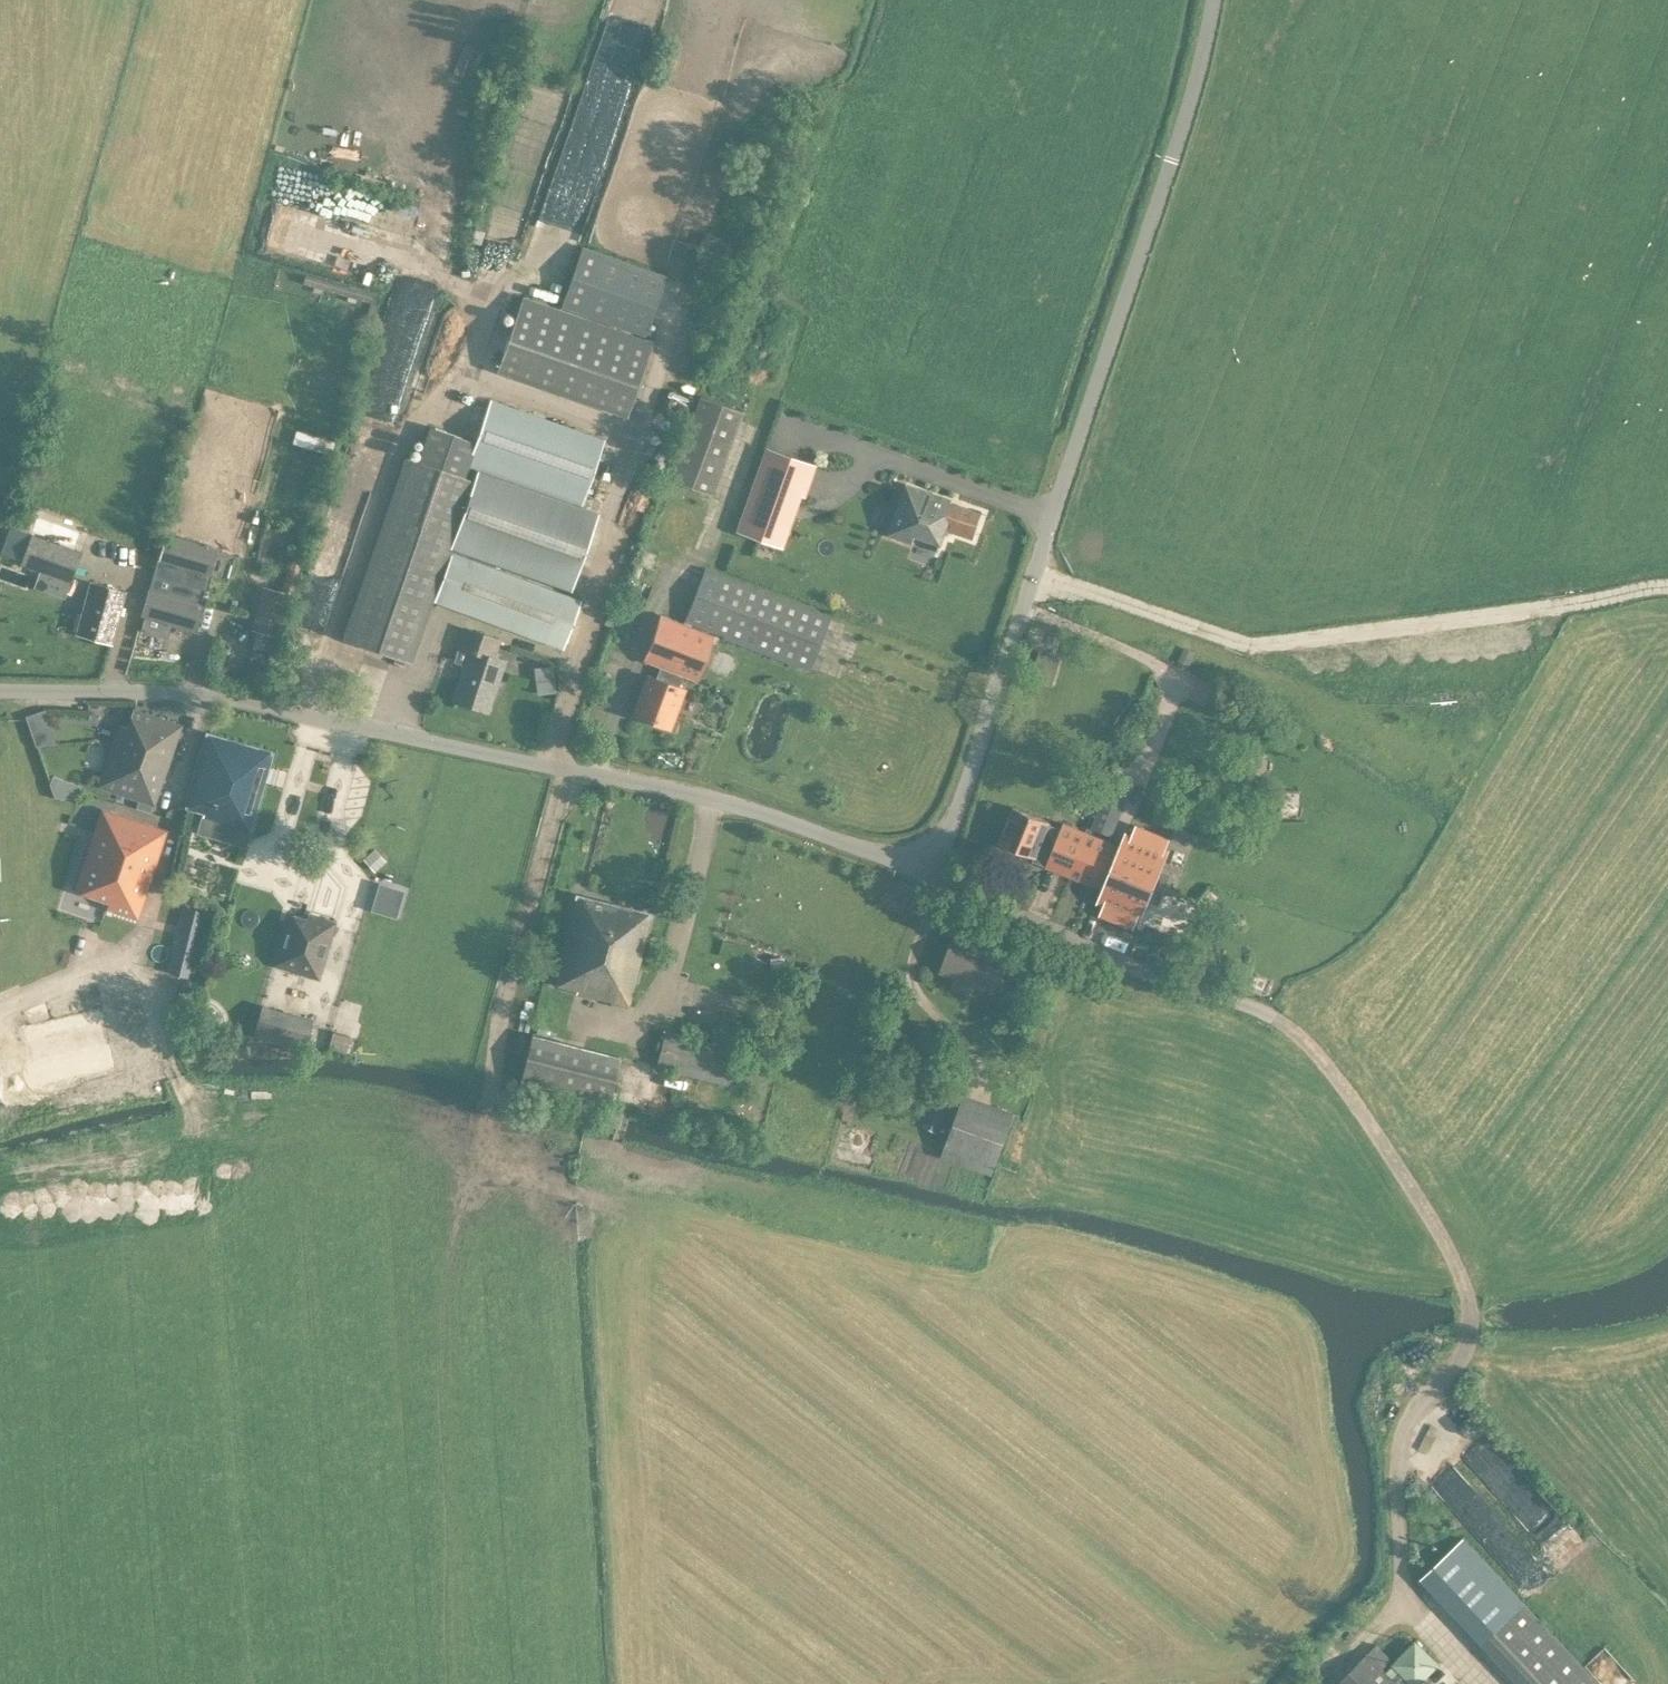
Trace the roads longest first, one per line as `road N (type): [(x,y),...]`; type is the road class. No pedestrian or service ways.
road 1 (unclassified): [(1213,0),(1126,297),(953,827),(938,845),(892,859),(728,803),(198,698),(0,694)]
road 2 (track): [(1033,574),(1249,643),(1667,589)]
road 3 (track): [(479,1146),(525,914),(565,769)]
road 4 (track): [(1487,1683),(1394,1592)]

